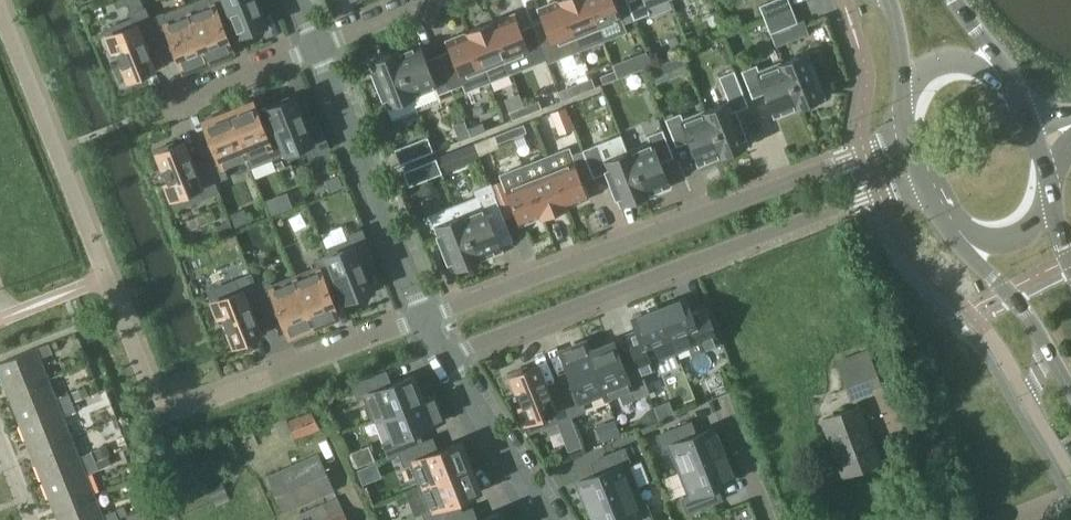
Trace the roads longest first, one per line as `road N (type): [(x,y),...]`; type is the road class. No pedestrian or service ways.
road 1 (residential): [(906,136),(429,318)]
road 2 (residential): [(446,358),(923,182)]
road 3 (residential): [(429,318),(315,40)]
road 4 (residential): [(549,519),(446,358)]
road 5 (residential): [(315,40),(154,109)]
road 6 (residential): [(272,378),(429,318)]
road 7 (secondary): [(948,227),(1046,346)]
road 8 (residential): [(1046,346),(1026,397),(1070,471)]
road 9 (secondary): [(1018,94),(956,59),(934,61),(903,86)]
road 10 (secondary): [(948,227),(1004,240),(1032,227),(1051,196)]
road 11 (residential): [(774,519),(733,406)]

